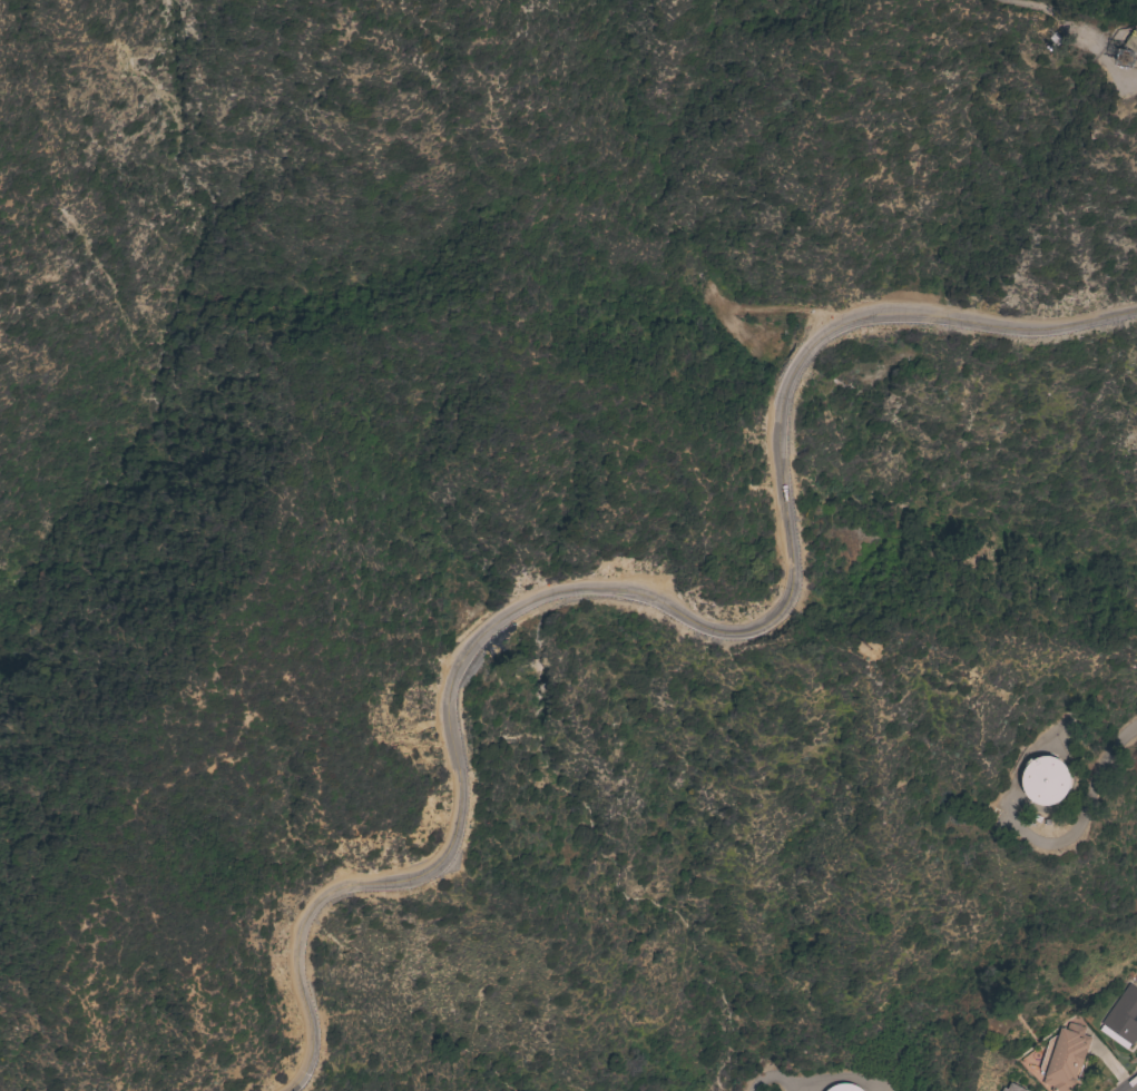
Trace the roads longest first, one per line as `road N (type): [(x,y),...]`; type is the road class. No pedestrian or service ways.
road 1 (residential): [(1136,314),(1026,333),(889,315),(824,338),(783,397),(778,433),(794,592),(788,610),(761,636),(724,641),(619,593),(541,598),(506,617),(472,648),(448,692),(461,809),(449,858),(409,888),(332,893),(303,922),(300,981),(314,1040),(310,1063),(287,1090)]

